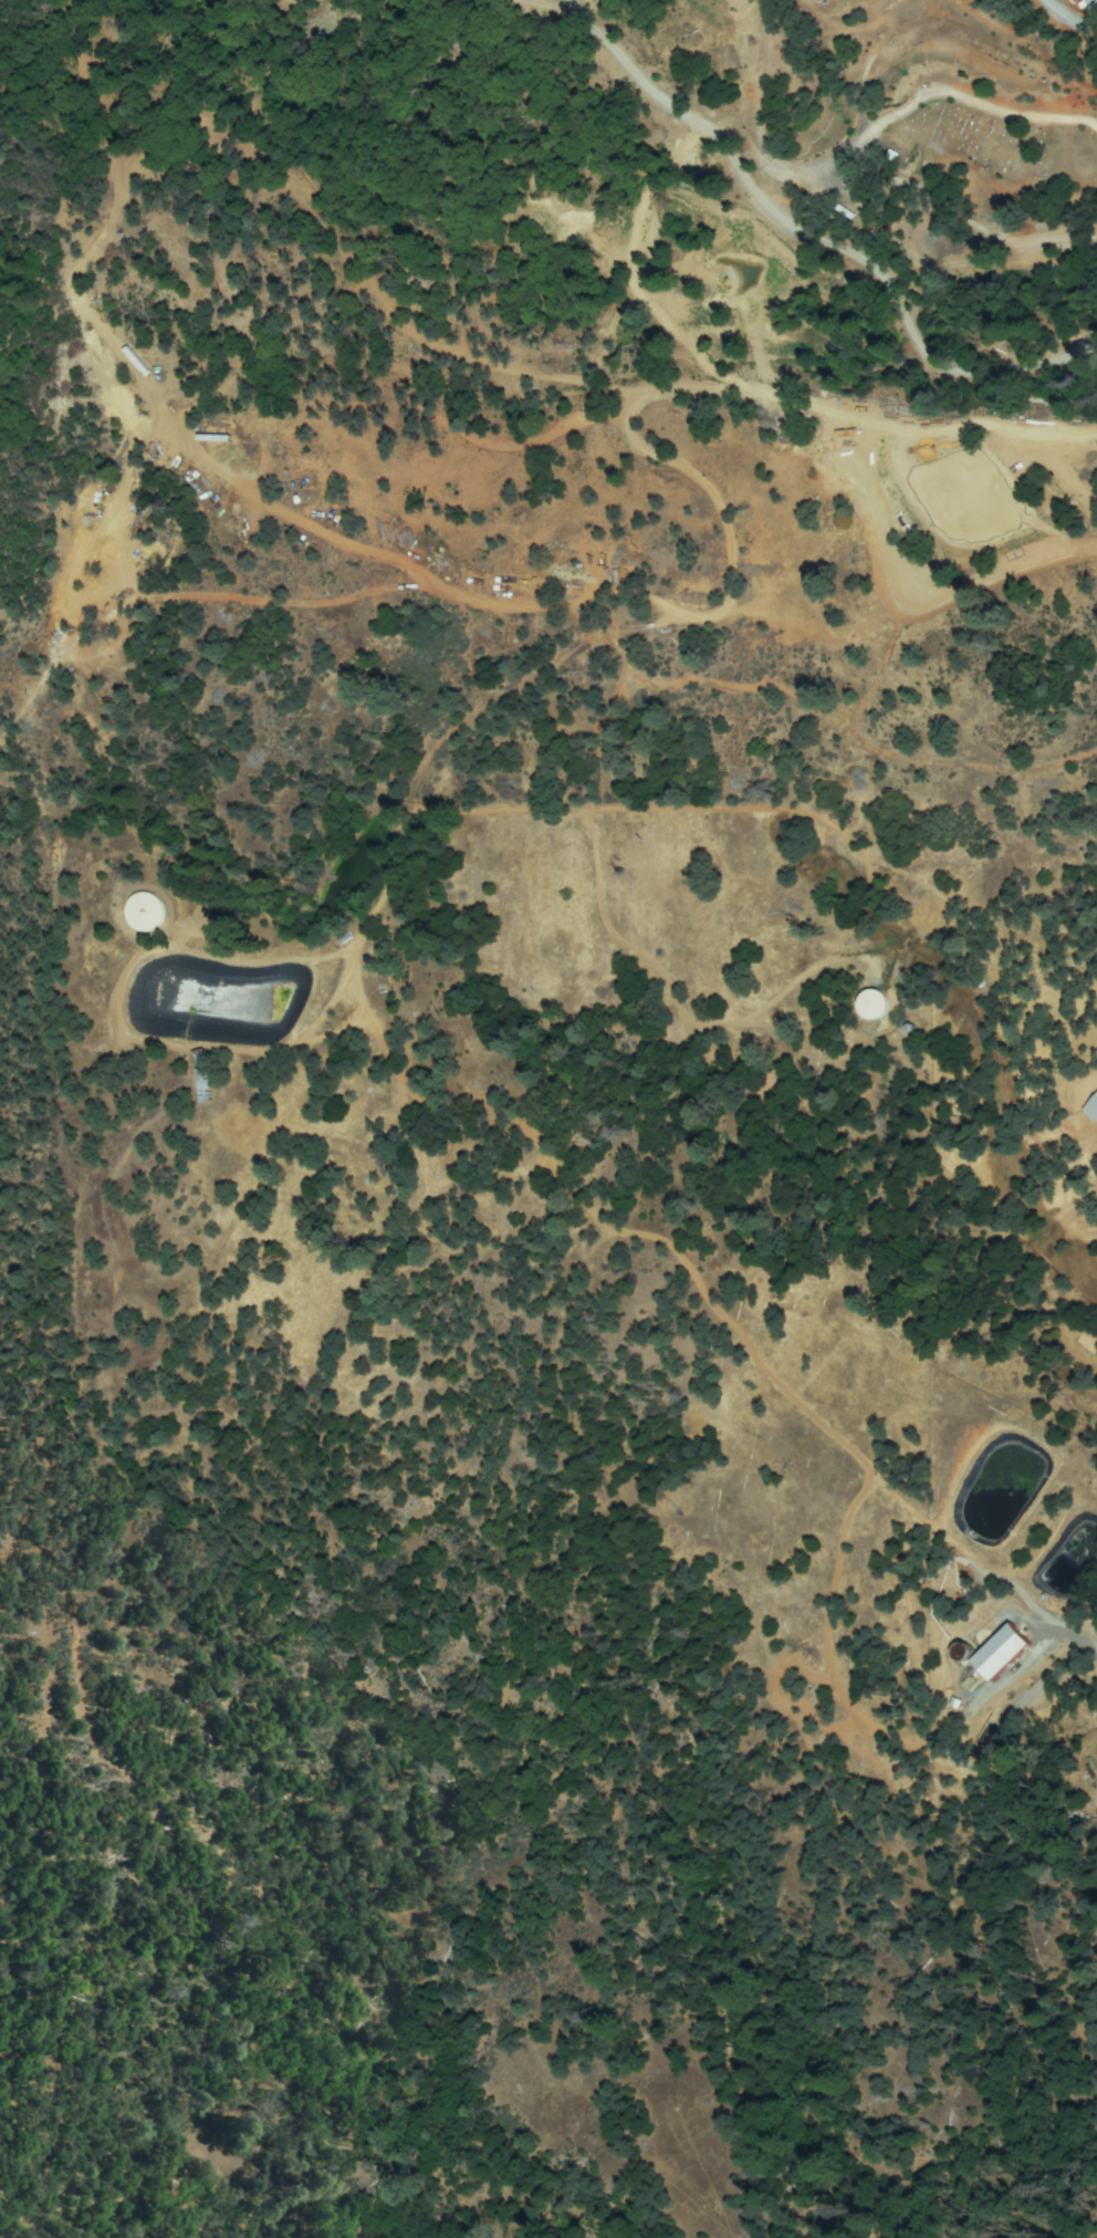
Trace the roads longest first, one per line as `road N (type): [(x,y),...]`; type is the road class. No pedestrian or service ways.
road 1 (residential): [(1096,424),(901,415),(725,384),(665,387)]

